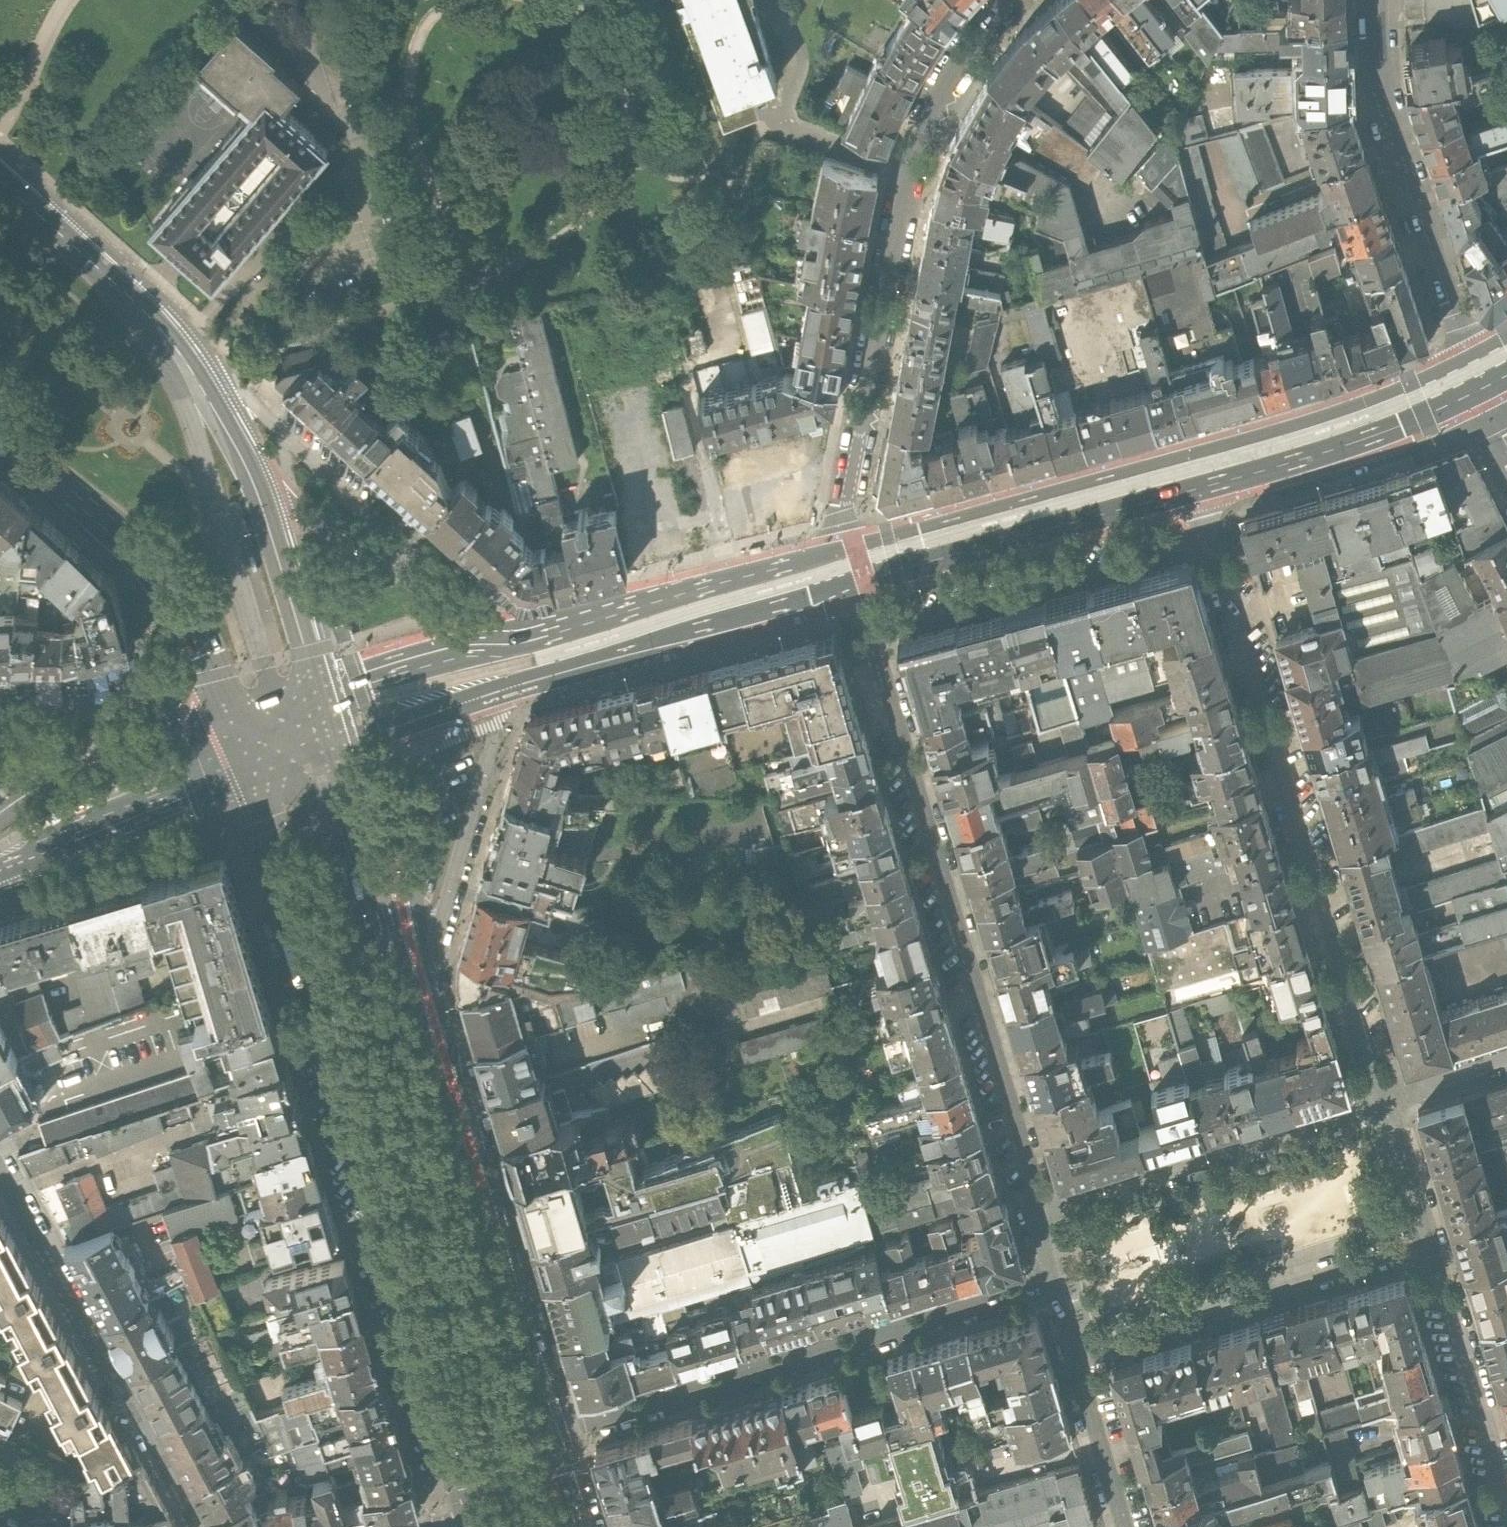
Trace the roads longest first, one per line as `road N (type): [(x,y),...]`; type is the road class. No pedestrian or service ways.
road 1 (primary): [(244,745),(485,1520)]
road 2 (residential): [(853,570),(1040,1211)]
road 3 (residential): [(1381,1109),(1196,474)]
road 4 (residential): [(1014,0),(950,79),(906,186),(840,505),(853,570)]
road 5 (residential): [(1052,1281),(542,1436)]
road 6 (primary): [(542,1436),(394,935)]
road 7 (primary): [(263,491),(235,423),(189,348),(142,295),(0,170)]
road 8 (residential): [(196,1526),(0,1161)]
road 9 (primary): [(0,433),(170,591),(244,745)]
road 10 (residential): [(1472,378),(1382,94),(1375,0)]
road 11 (residential): [(1076,1349),(1429,1242)]
road 12 (primary): [(853,570),(1196,474)]
road 13 (residential): [(1381,1109),(1040,1211)]
road 14 (primary): [(547,652),(454,607),(263,491)]
road 15 (primary): [(547,652),(853,570)]
road 16 (primary): [(1196,474),(1395,412),(1472,378)]
road 17 (residential): [(1506,1519),(1429,1242)]
road 18 (tertiary): [(0,870),(203,792),(244,745)]
road 19 (primary): [(394,935),(465,676)]
road 20 (tertiary): [(244,745),(182,733),(52,784),(0,816)]
road 21 (primary): [(330,717),(263,491)]
road 22 (primary): [(394,935),(330,717)]
road 23 (residential): [(1076,1349),(1128,1526)]
road 24 (residential): [(1429,1242),(1381,1109)]
road 25 (primary): [(330,717),(465,676)]
road 26 (residential): [(1506,1058),(1409,1090),(1381,1109)]

